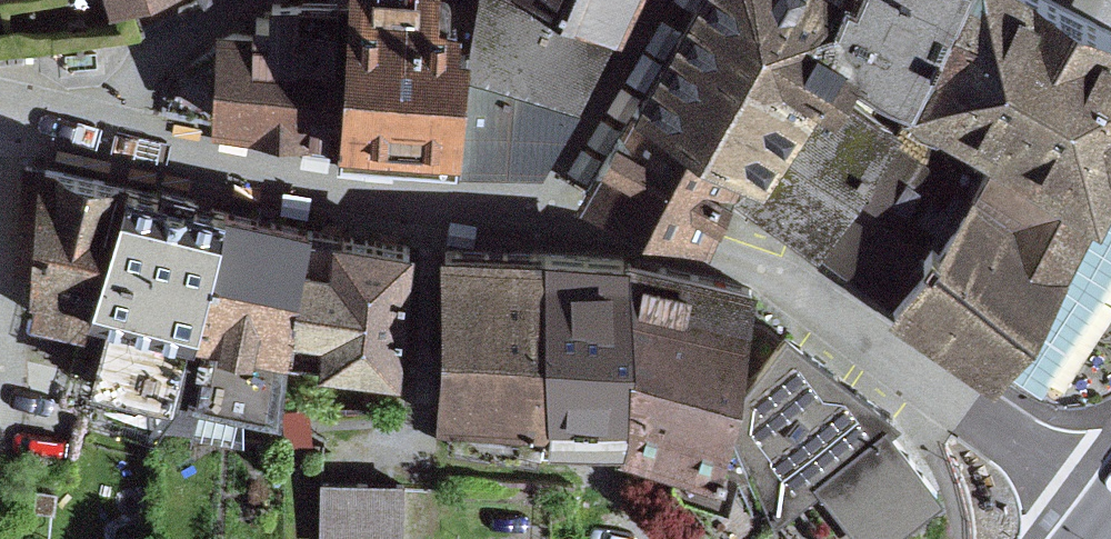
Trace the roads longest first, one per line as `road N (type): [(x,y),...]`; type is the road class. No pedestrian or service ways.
road 1 (unclassified): [(541,199),(765,253),(1110,517)]
road 2 (unclassified): [(49,116),(428,186),(541,199)]
road 3 (residential): [(541,199),(658,0)]
road 4 (residential): [(212,0),(49,116)]

